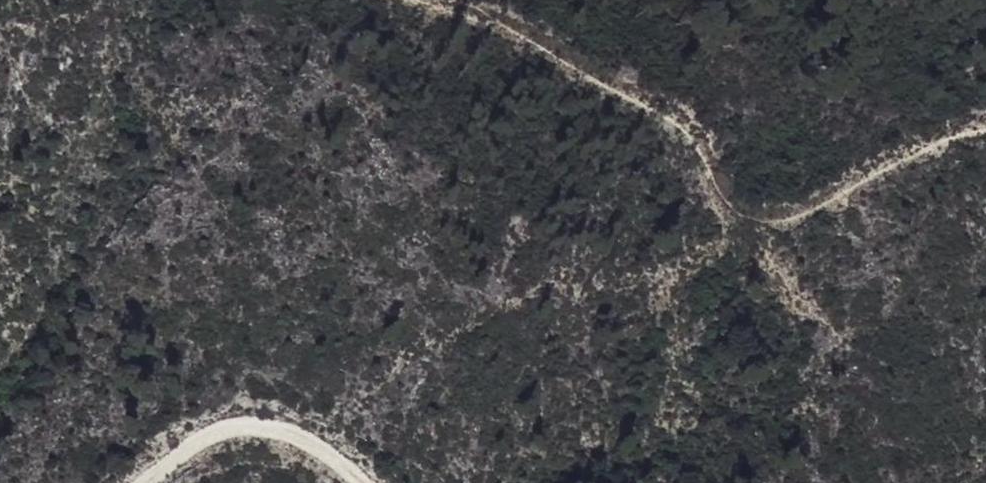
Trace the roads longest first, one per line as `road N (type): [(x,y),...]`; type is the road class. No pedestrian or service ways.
road 1 (track): [(359,482),(311,425),(206,428),(139,482)]

